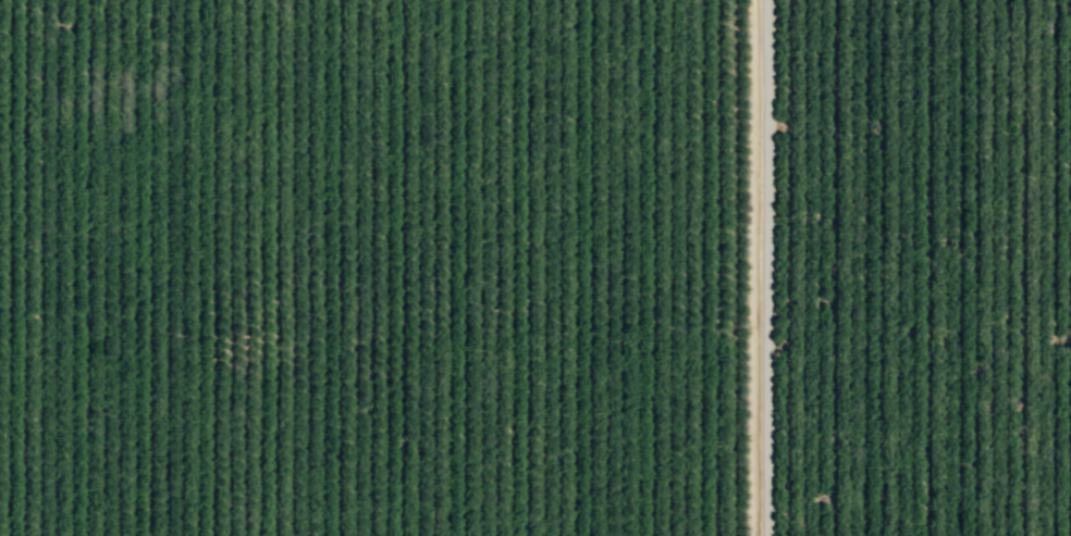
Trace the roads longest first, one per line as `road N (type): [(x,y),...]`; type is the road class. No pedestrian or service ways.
road 1 (track): [(767,535),(766,0)]

